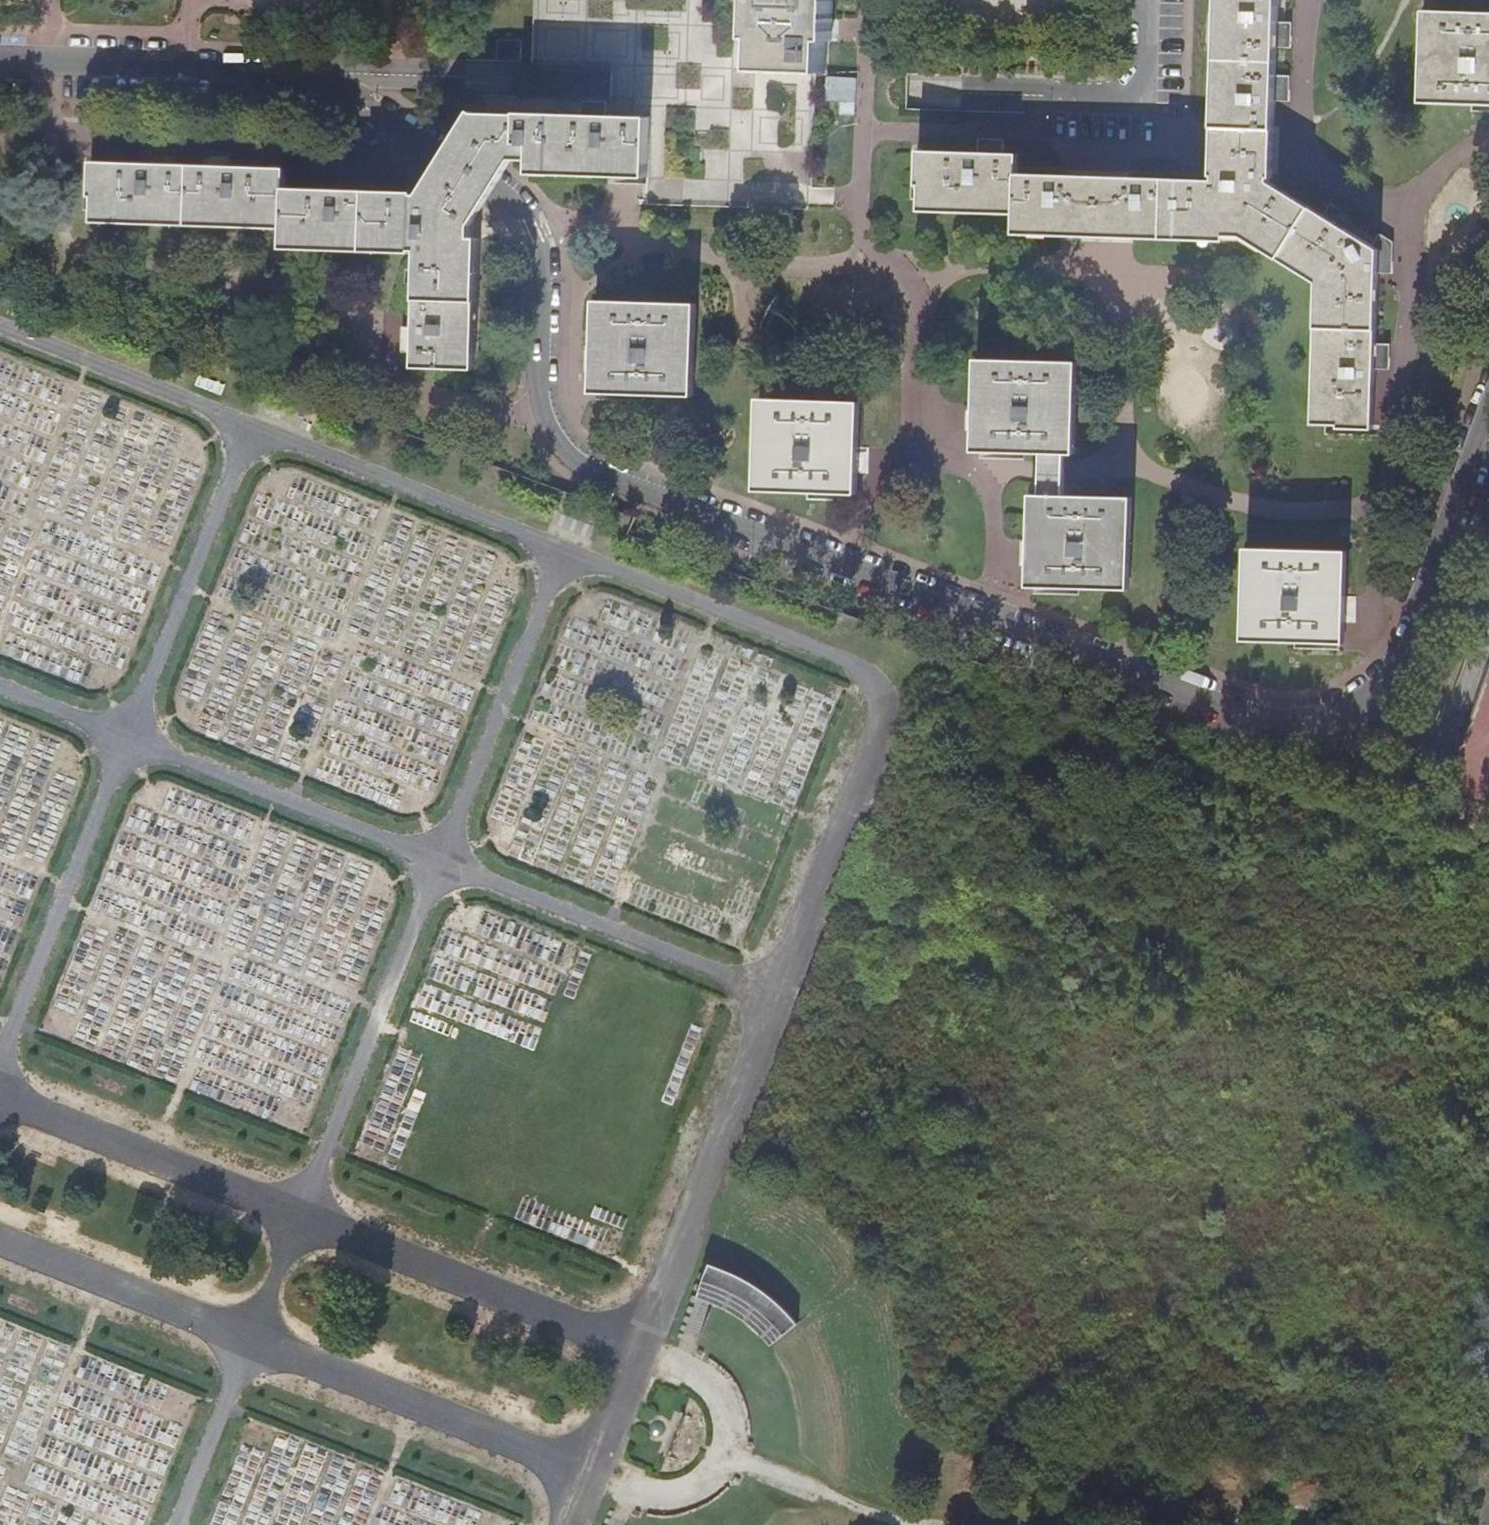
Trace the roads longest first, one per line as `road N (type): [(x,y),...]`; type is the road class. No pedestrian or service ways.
road 1 (residential): [(0,62),(254,72),(346,101),(489,188),(532,229),(541,417),(548,441),(598,477),(1272,725),(1335,719),(1381,681),(1488,402)]

